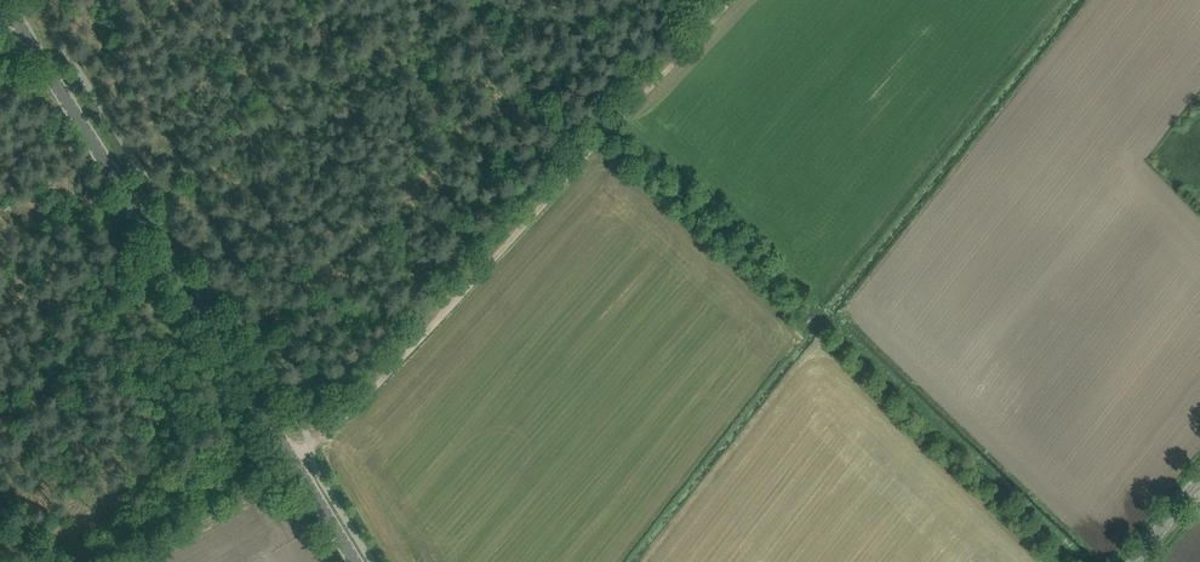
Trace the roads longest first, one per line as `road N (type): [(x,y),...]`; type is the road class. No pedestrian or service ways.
road 1 (track): [(123,561),(296,467),(730,0)]
road 2 (tertiary): [(355,561),(4,0)]
road 3 (track): [(574,166),(466,0)]

